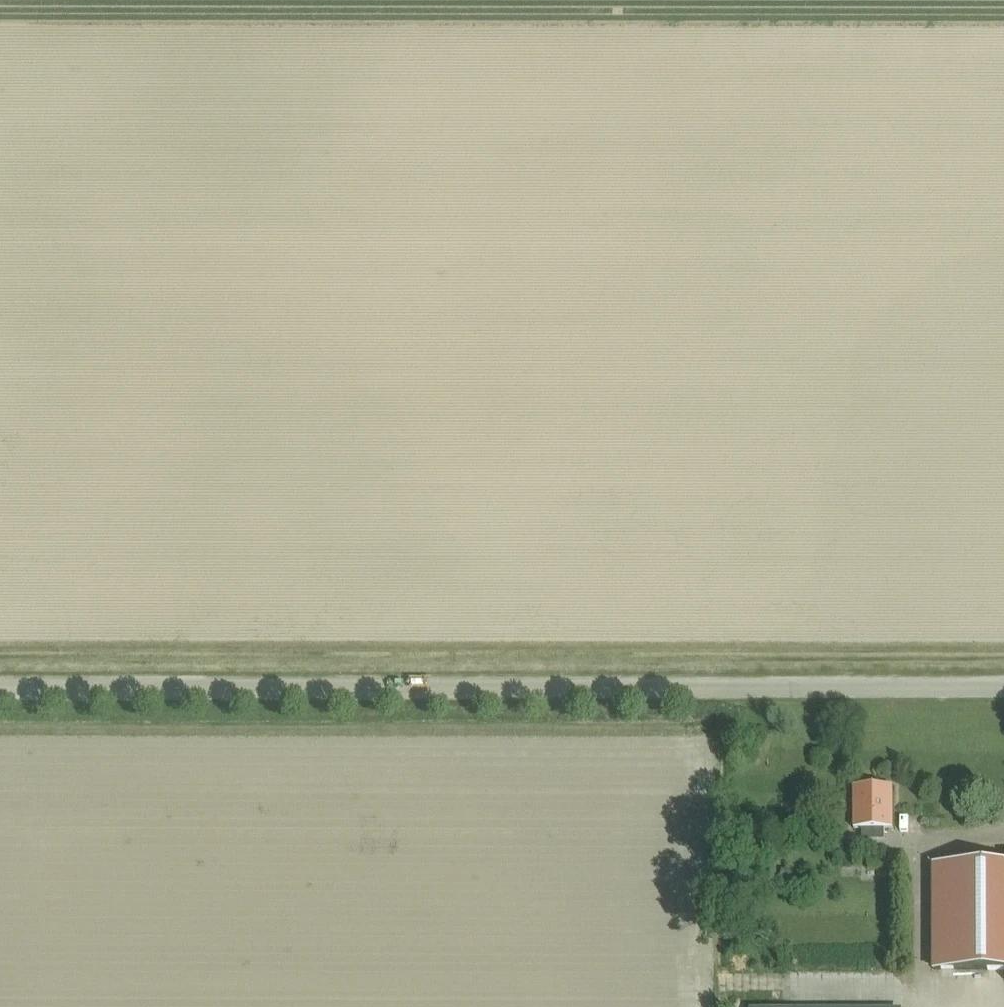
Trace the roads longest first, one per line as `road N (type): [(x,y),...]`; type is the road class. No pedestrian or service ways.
road 1 (unclassified): [(1003,688),(0,688)]

